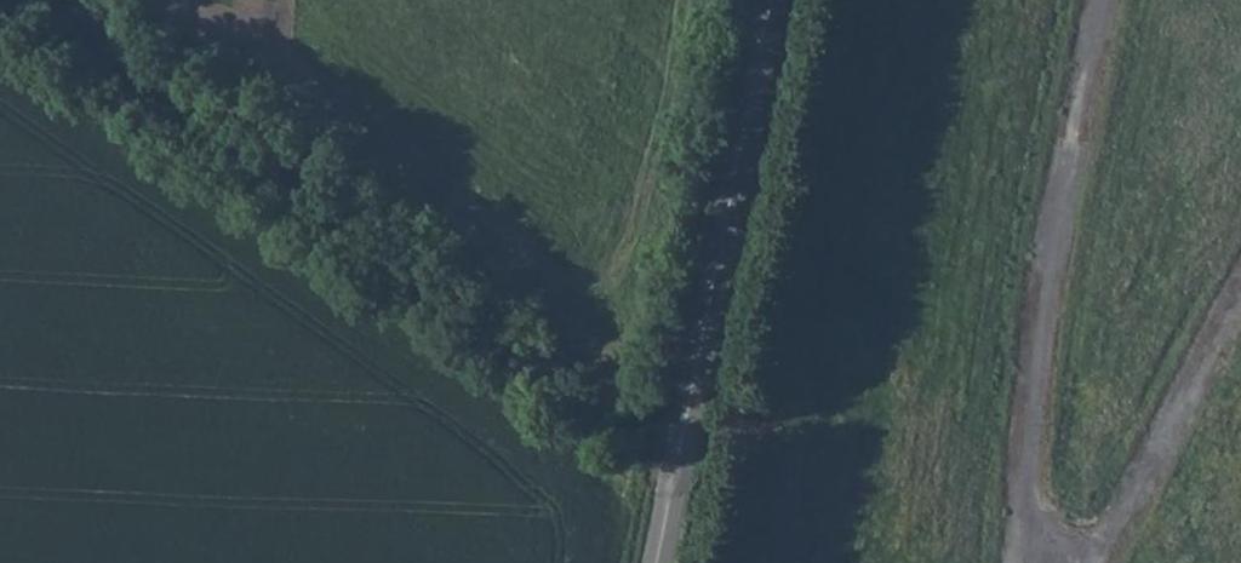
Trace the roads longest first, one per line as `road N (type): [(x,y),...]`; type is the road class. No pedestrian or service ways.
road 1 (unknown): [(669,507),(60,0)]
road 2 (tertiary): [(773,0),(658,562)]

